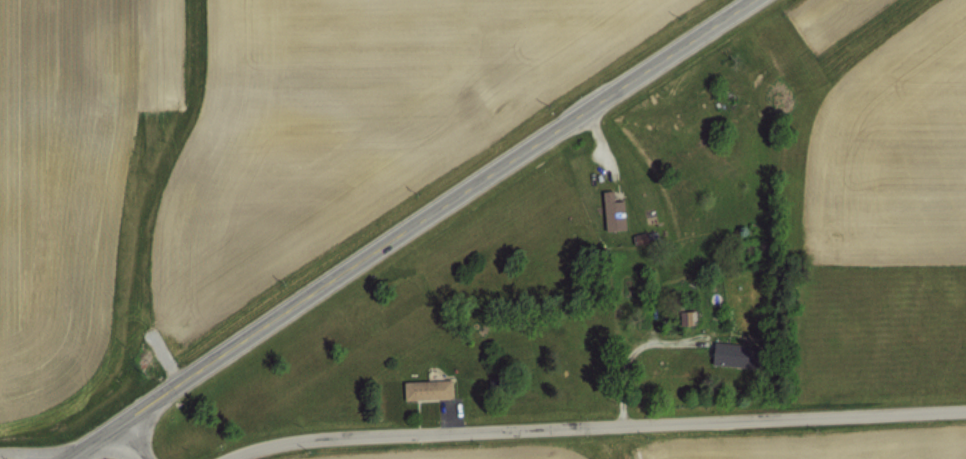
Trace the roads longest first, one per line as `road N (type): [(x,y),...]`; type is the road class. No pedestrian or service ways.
road 1 (primary): [(70,458),(759,0)]
road 2 (residential): [(228,458),(297,440),(965,409)]

